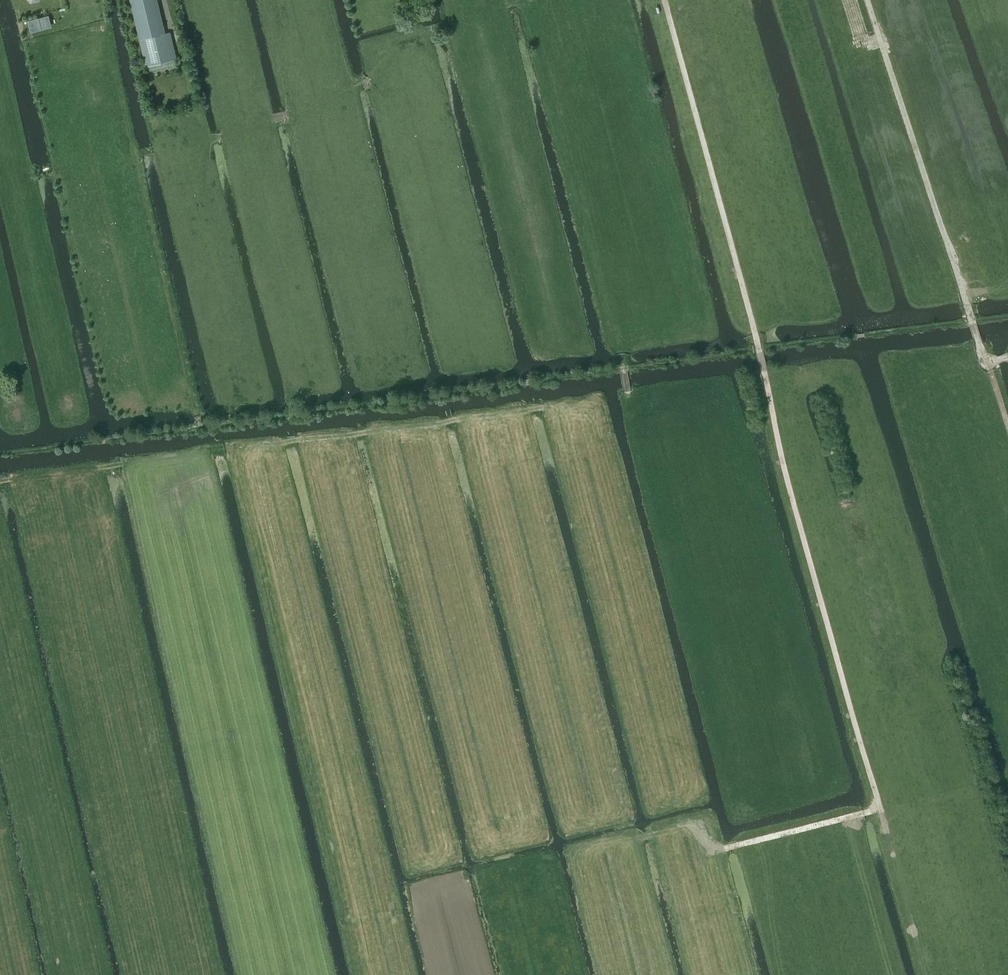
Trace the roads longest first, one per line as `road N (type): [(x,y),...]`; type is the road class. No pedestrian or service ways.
road 1 (track): [(0,454),(1007,316)]
road 2 (track): [(885,832),(759,348)]
road 3 (track): [(1007,429),(867,0)]

